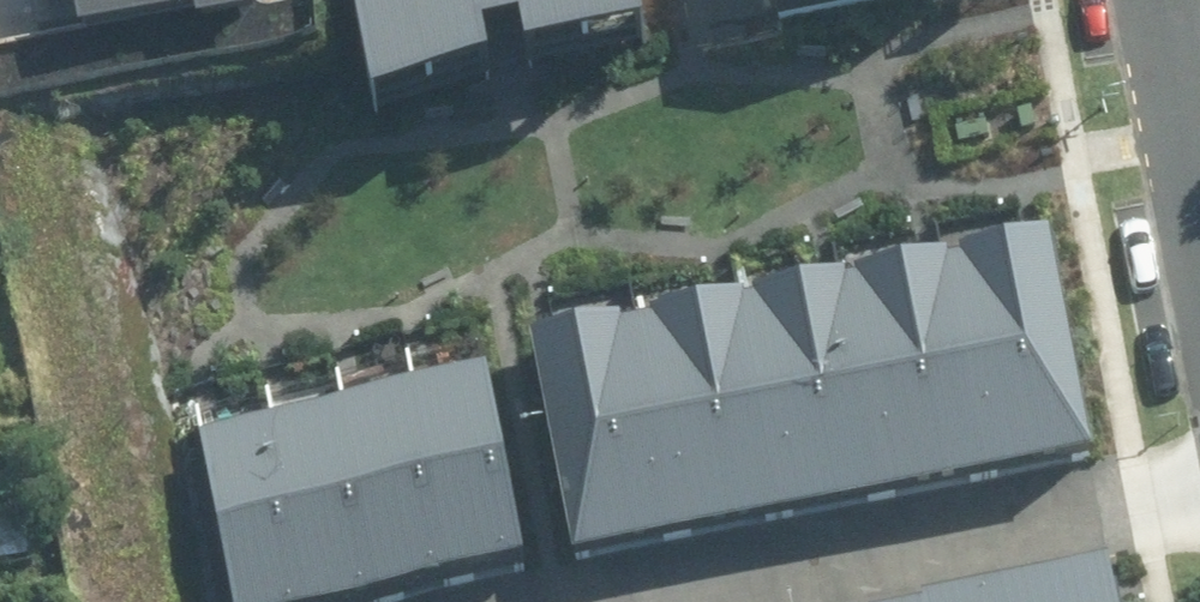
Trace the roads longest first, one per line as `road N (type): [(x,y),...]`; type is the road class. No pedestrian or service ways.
road 1 (residential): [(1199,487),(626,601)]
road 2 (residential): [(1199,234),(1158,35)]

